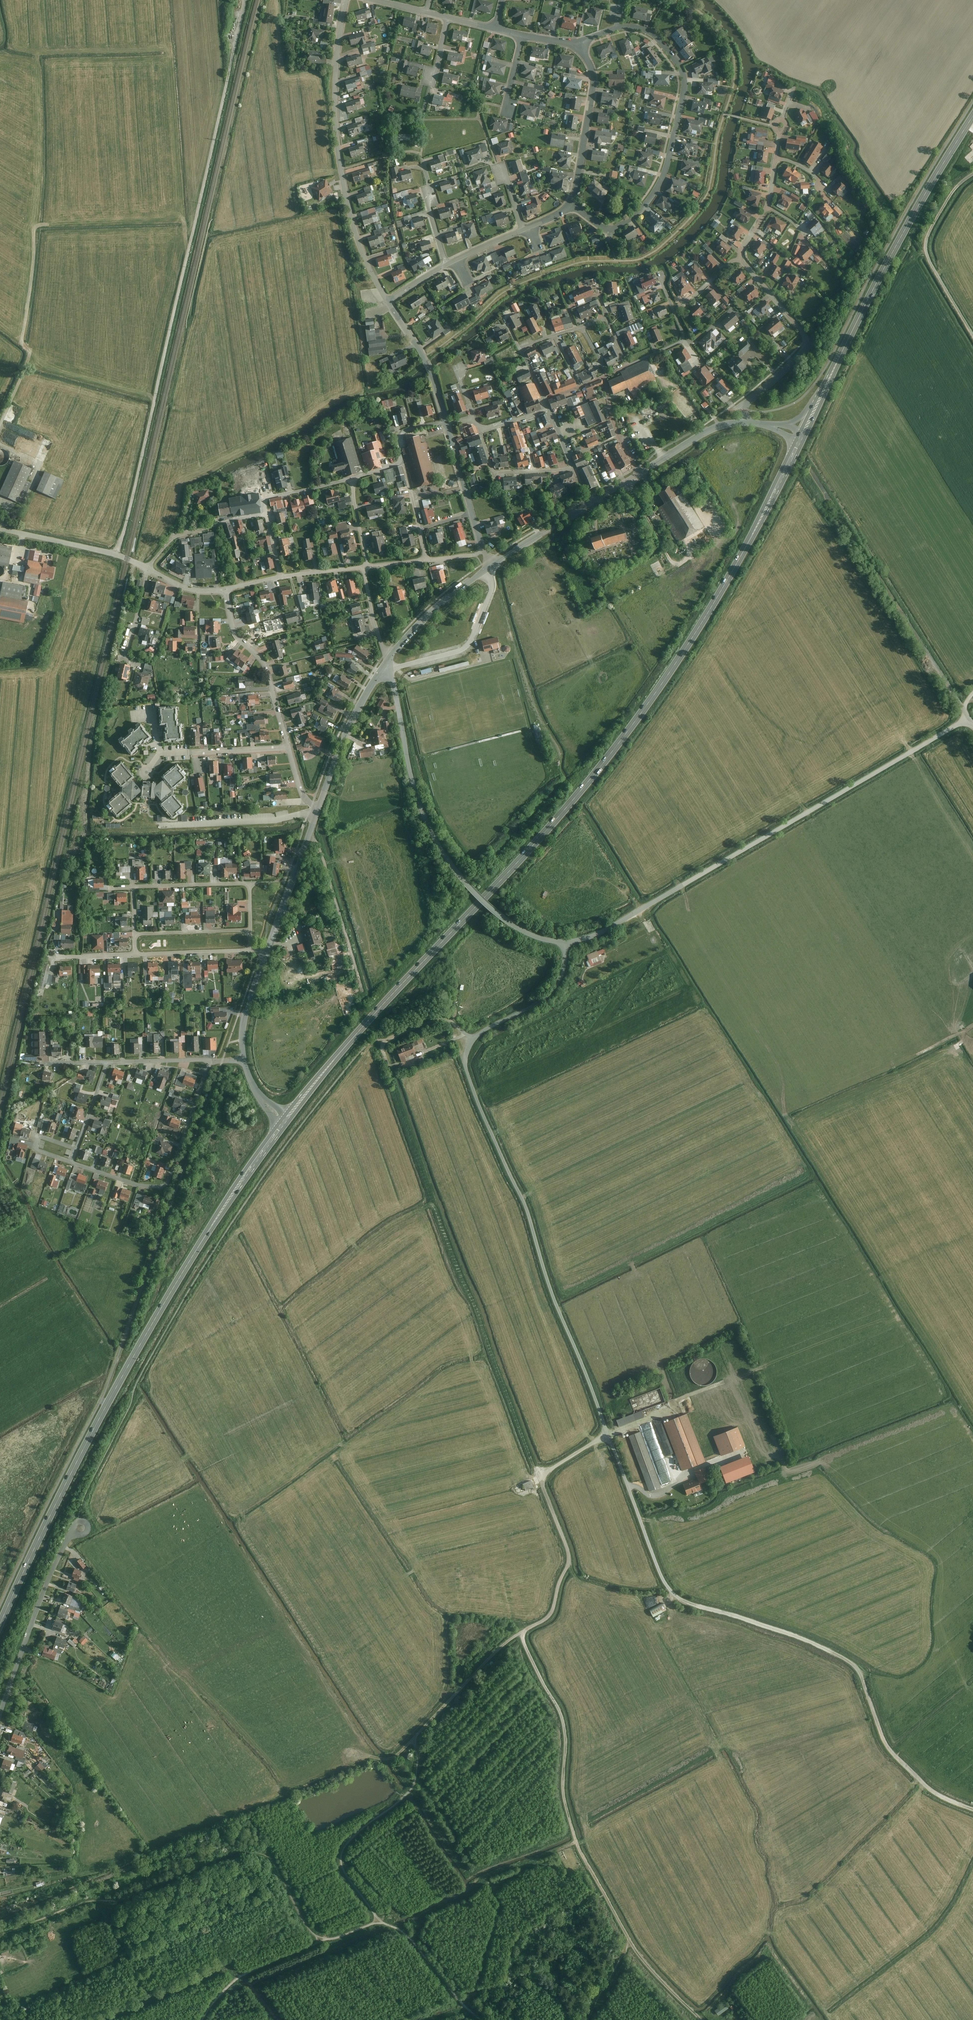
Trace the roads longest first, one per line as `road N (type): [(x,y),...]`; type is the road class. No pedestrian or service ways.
road 1 (primary): [(287,1117),(623,739),(714,605),(800,442)]
road 2 (primary): [(0,1624),(165,1301),(282,1125)]
road 3 (track): [(116,555),(245,0)]
road 4 (residential): [(608,1436),(467,1068),(472,1040),(553,992),(565,943)]
road 5 (track): [(972,1809),(934,1792),(890,1751),(856,1667),(808,1640),(678,1598),(661,1574),(608,1436)]
road 6 (unclassified): [(972,730),(965,718),(597,935),(565,943)]
road 7 (residential): [(570,206),(604,228),(638,214),(663,179),(685,90),(677,61),(645,29),(616,28),(577,47)]
road 8 (track): [(971,1692),(956,1659),(936,1547),(897,1525),(834,1460),(793,1472),(777,1458)]
road 9 (primary): [(815,411),(889,260),(972,118)]
road 10 (residential): [(107,1062),(72,1162),(151,1187),(170,1176),(210,1061)]
road 11 (residential): [(389,301),(360,246),(344,187),(336,87),(347,0)]
road 12 (unclassified): [(388,660),(422,809),(459,875),(503,918)]
road 13 (residential): [(134,954),(134,887),(250,884),(251,950)]
road 14 (residential): [(745,410),(812,344),(743,256)]
road 15 (track): [(521,1632),(402,1751),(372,1757)]
road 16 (residential): [(0,1715),(69,1538)]
road 17 (track): [(972,336),(926,243),(941,205),(972,174)]
road 18 (residential): [(289,750),(267,669),(236,631),(228,590)]
road 19 (residential): [(577,47),(594,83),(570,206)]
road 20 (residential): [(319,806),(388,660)]
road 21 (residential): [(0,528),(149,570)]
road 22 (residential): [(268,950),(319,806)]
road 23 (residential): [(388,660),(493,564)]
road 24 (residential): [(149,570),(173,538),(267,515)]
road 25 (residential): [(446,423),(432,374),(389,301)]
road 26 (residential): [(629,365),(682,340),(660,274)]
road 27 (track): [(628,1488),(655,1494),(742,1450)]
road 28 (residential): [(572,467),(493,472),(481,432)]

